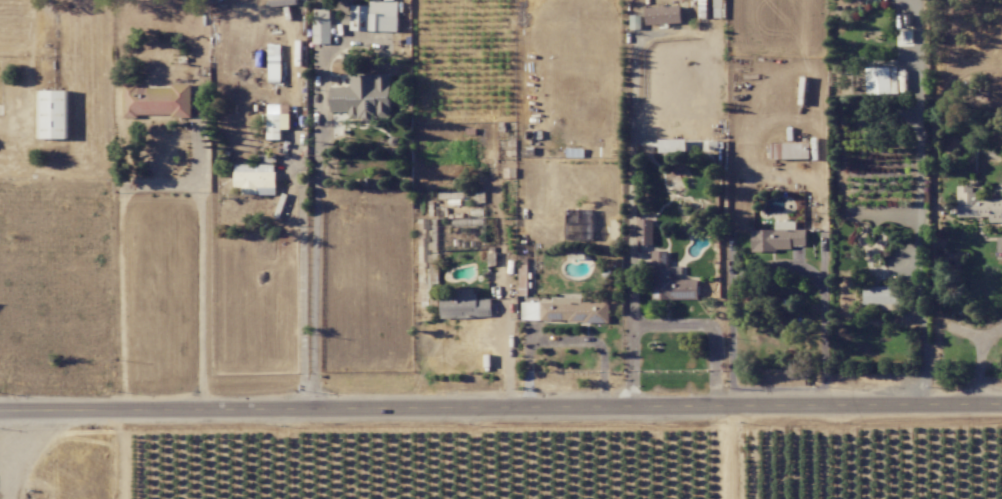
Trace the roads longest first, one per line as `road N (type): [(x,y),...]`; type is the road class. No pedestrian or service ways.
road 1 (tertiary): [(0,411),(1001,402)]

